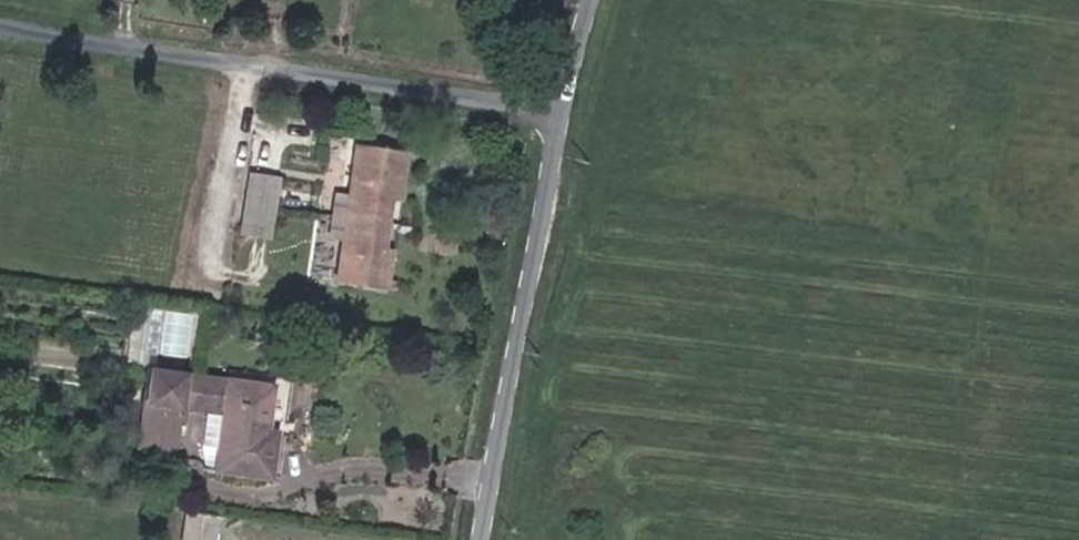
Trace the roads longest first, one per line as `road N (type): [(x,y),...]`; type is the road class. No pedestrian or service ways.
road 1 (residential): [(0,25),(565,118)]
road 2 (residential): [(565,118),(492,539)]
road 3 (residential): [(599,0),(565,118)]

